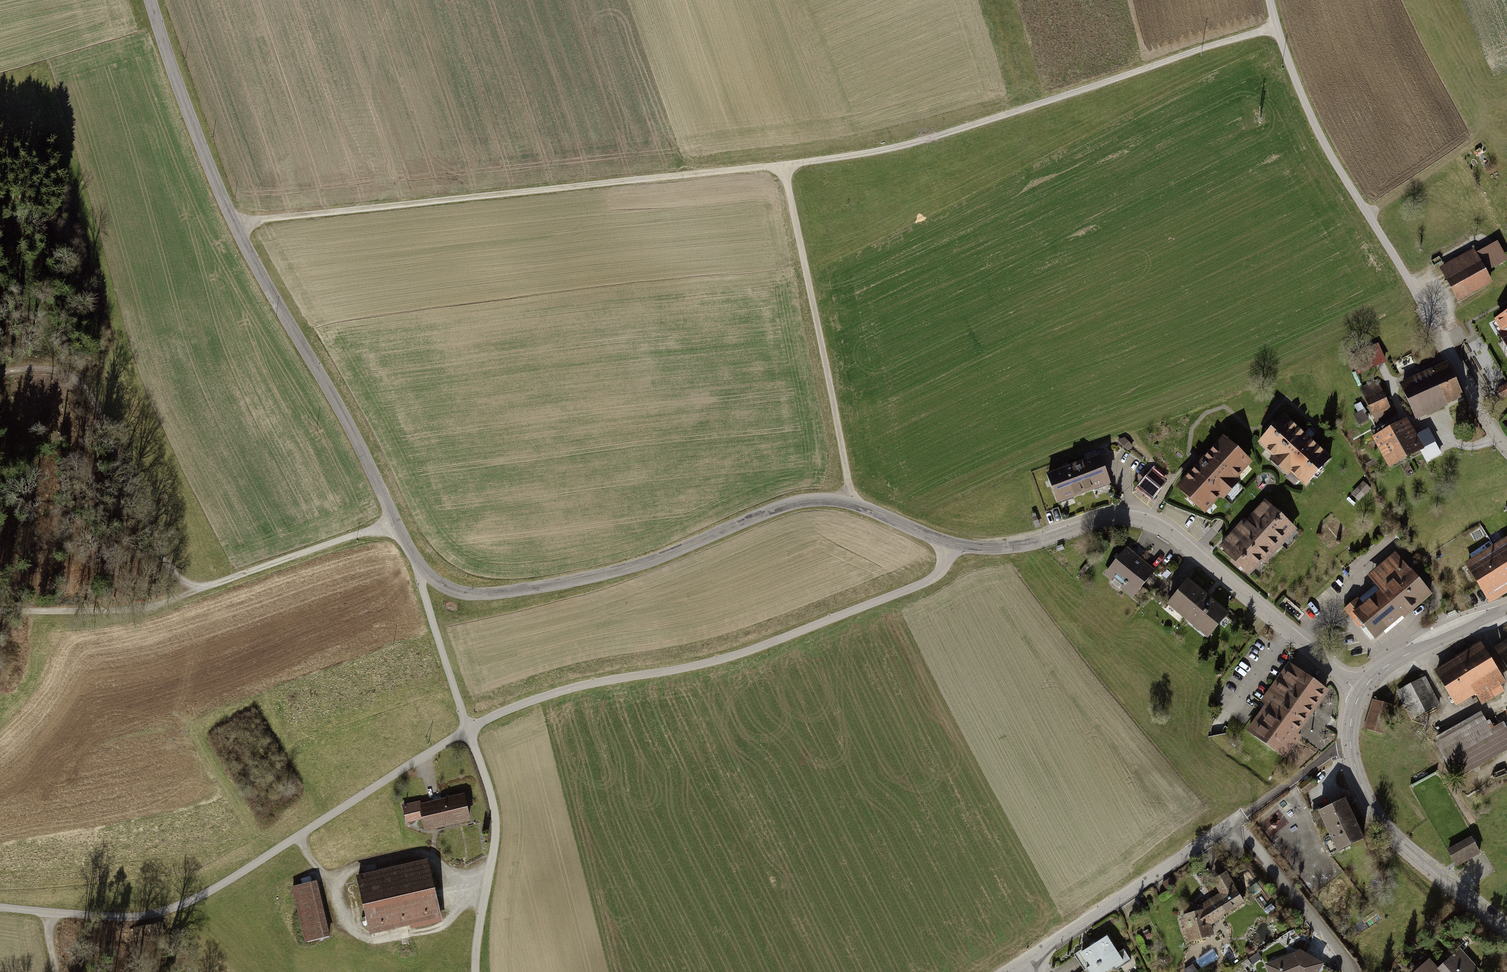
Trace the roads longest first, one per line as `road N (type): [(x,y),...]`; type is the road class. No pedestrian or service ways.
road 1 (tertiary): [(150,0),(197,136),(258,273),(337,405),(414,557),(438,586),(479,594),(572,584),(816,499),(849,502),(952,544)]
road 2 (track): [(1276,25),(929,141),(783,166),(233,221)]
road 3 (unclassified): [(466,728),(550,693),(708,664),(922,584),(941,570),(952,544)]
road 4 (unclassified): [(0,907),(138,913),(189,902),(466,728)]
road 5 (residential): [(1270,0),(1325,145),(1506,447)]
road 6 (tertiary): [(952,544),(1004,548),(1114,519),(1145,521),(1176,537),(1361,693)]
road 7 (residential): [(1351,971),(1231,822),(1031,957)]
road 8 (track): [(398,529),(133,609),(0,612)]
road 9 (track): [(783,166),(849,502)]
road 10 (track): [(0,371),(55,369),(86,384),(164,562),(193,594)]
road 11 (tertiary): [(1506,928),(1373,809),(1351,746),(1361,693)]
road 12 (residential): [(466,728),(496,817),(473,971)]
road 13 (track): [(466,728),(414,557)]
road 14 (tertiary): [(1361,693),(1399,658),(1506,610)]
road 15 (track): [(1351,746),(1231,822)]

